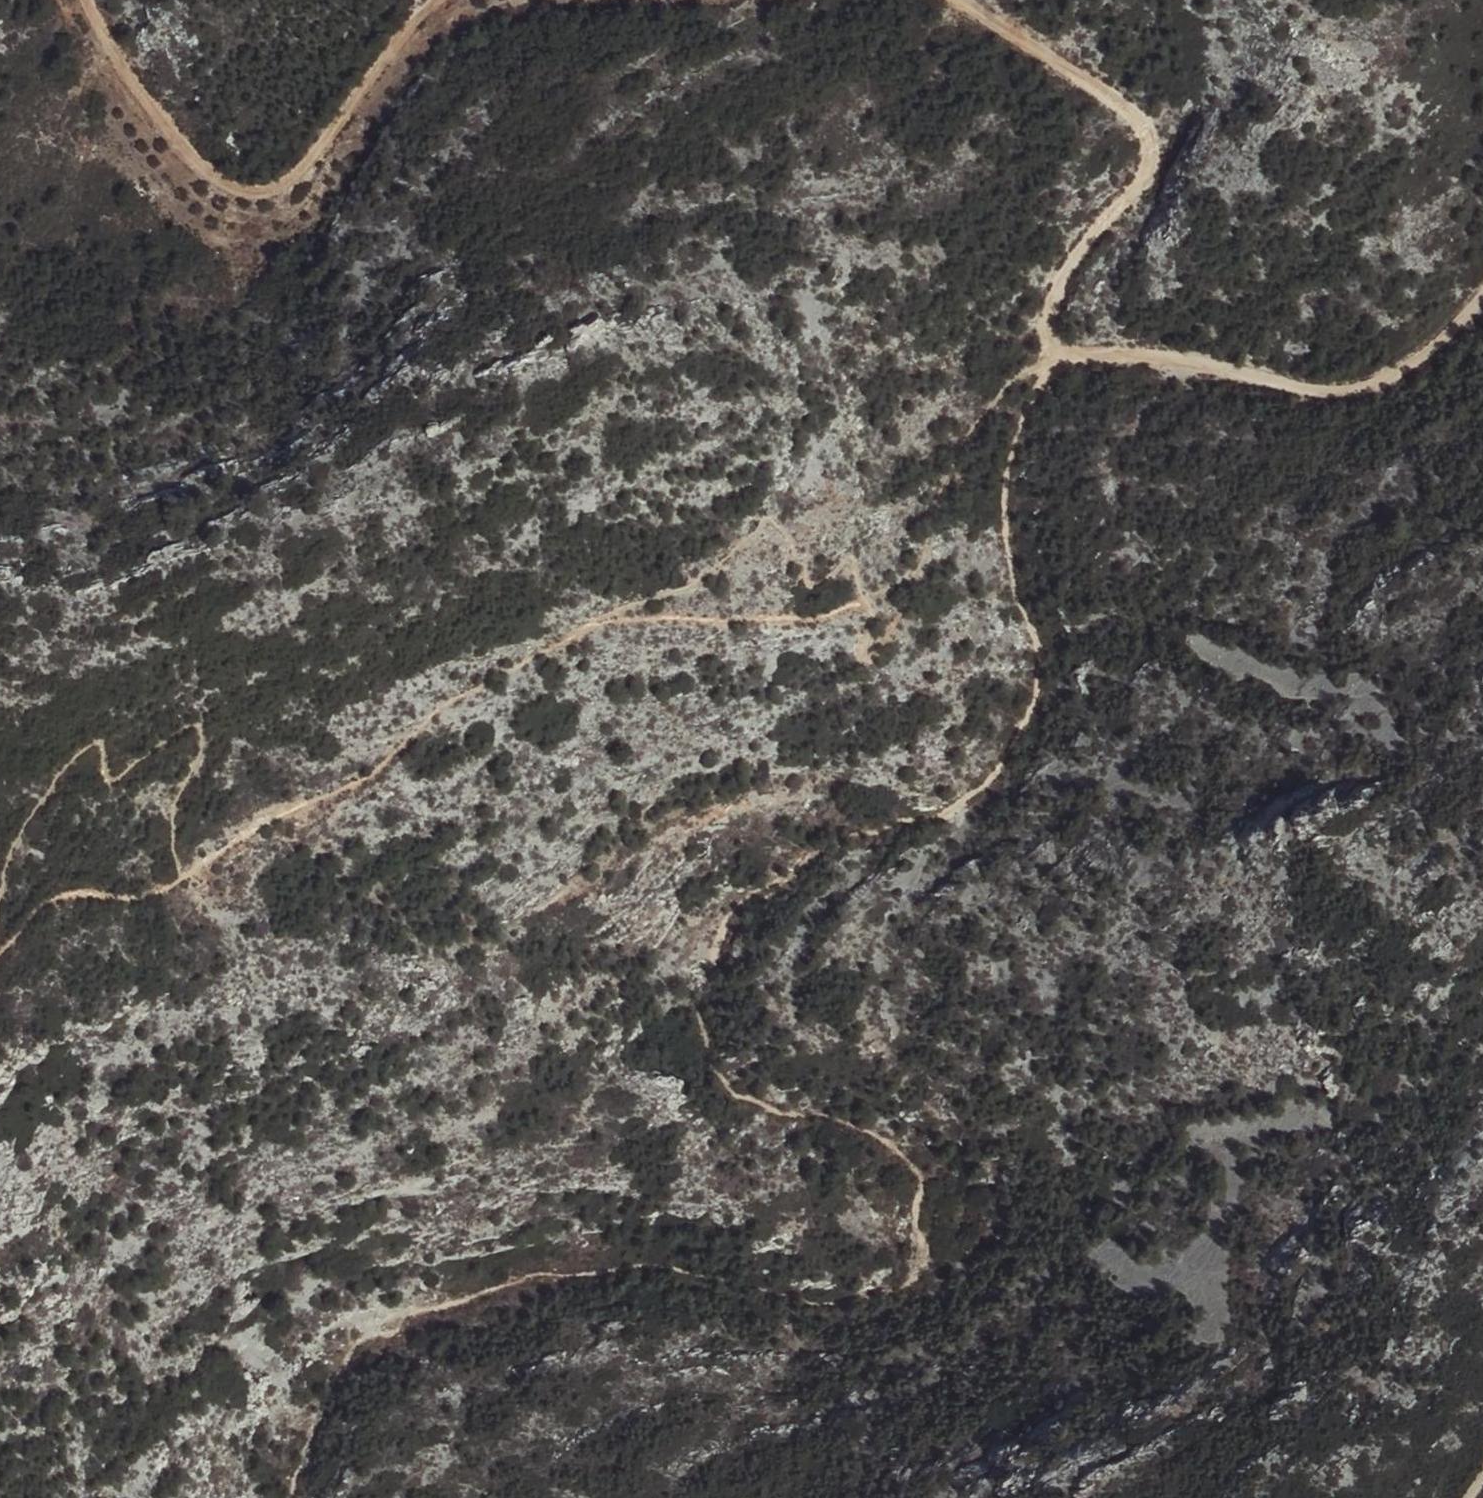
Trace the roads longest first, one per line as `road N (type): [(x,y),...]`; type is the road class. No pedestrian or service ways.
road 1 (track): [(131,0),(216,135),(287,171),(344,112),(418,0)]
road 2 (track): [(1066,357),(1062,276),(1169,117),(1072,24),(1034,0)]
road 3 (track): [(1066,357),(1212,366),(1305,394),(1423,369),(1482,305)]

